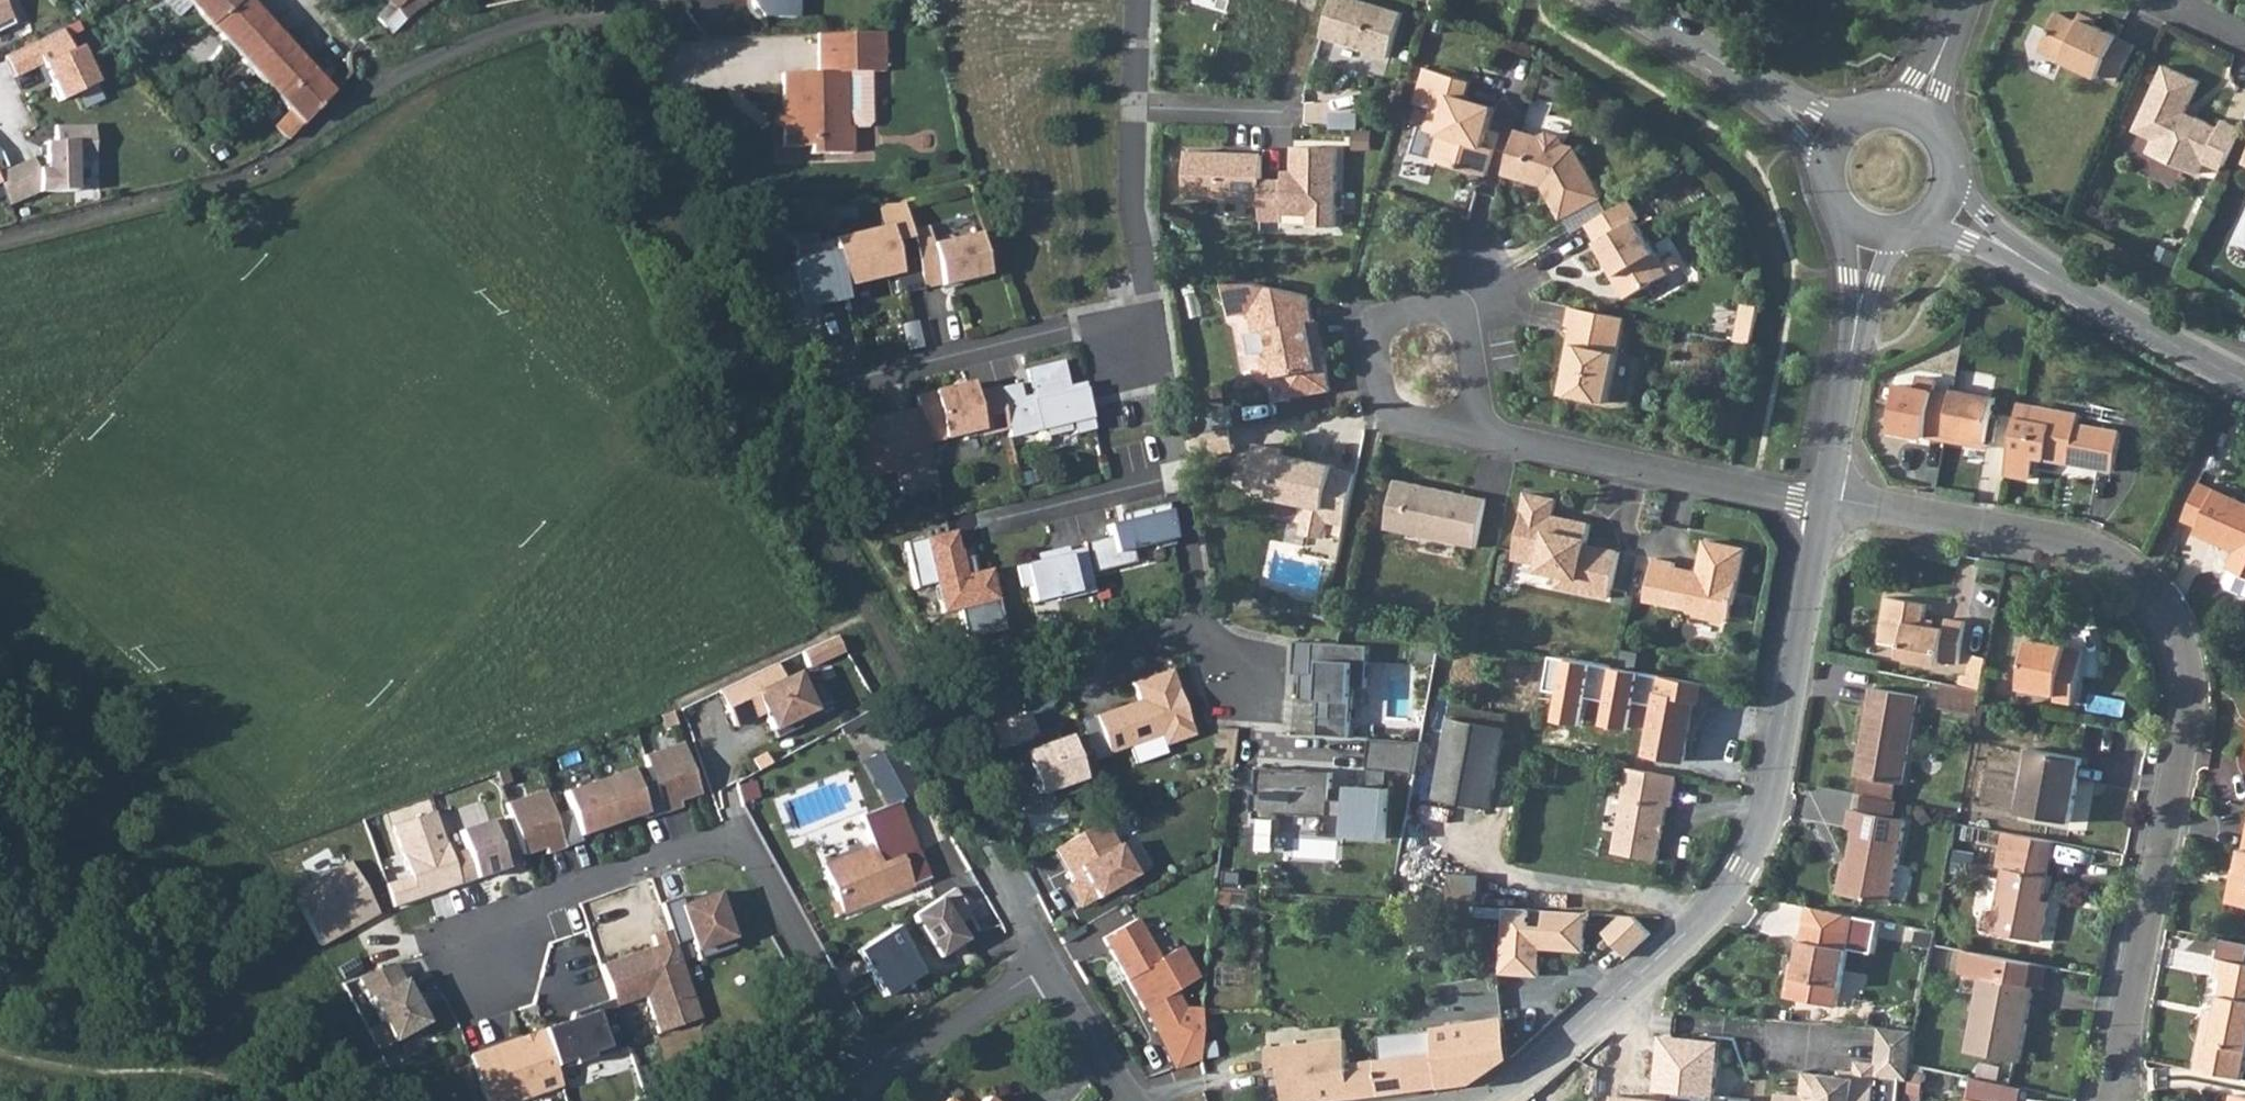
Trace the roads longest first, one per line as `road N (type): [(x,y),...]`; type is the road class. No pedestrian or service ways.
road 1 (residential): [(2109,1100),(2187,704),(2183,644),(2144,579),(2086,546),(1827,502)]
road 2 (residential): [(1488,1100),(1637,981),(1743,867),(1761,824),(1827,502)]
road 3 (residential): [(881,1079),(741,842),(711,837),(519,911),(475,974)]
road 4 (residential): [(1482,389),(1467,315),(1445,304),(1420,304),(1378,326),(1379,386),(1389,409),(1483,430)]
road 5 (residential): [(1483,430),(1827,502)]
road 6 (tertiary): [(1939,209),(2244,379)]
road 7 (residential): [(836,387),(1153,309)]
road 8 (residential): [(1050,971),(955,787)]
road 9 (residential): [(978,525),(1176,477)]
road 10 (residential): [(1153,309),(1131,175),(1130,109)]
road 11 (residential): [(1050,971),(881,1079)]
road 12 (residential): [(1827,502),(1854,332)]
road 13 (residential): [(1176,477),(1153,309)]
road 14 (residential): [(1137,1100),(1050,971)]
road 15 (tertiary): [(1754,83),(1625,0)]
road 16 (residential): [(1130,109),(1281,115)]
road 17 (residential): [(1203,625),(1176,477)]
road 18 (residential): [(1840,210),(1854,332)]

